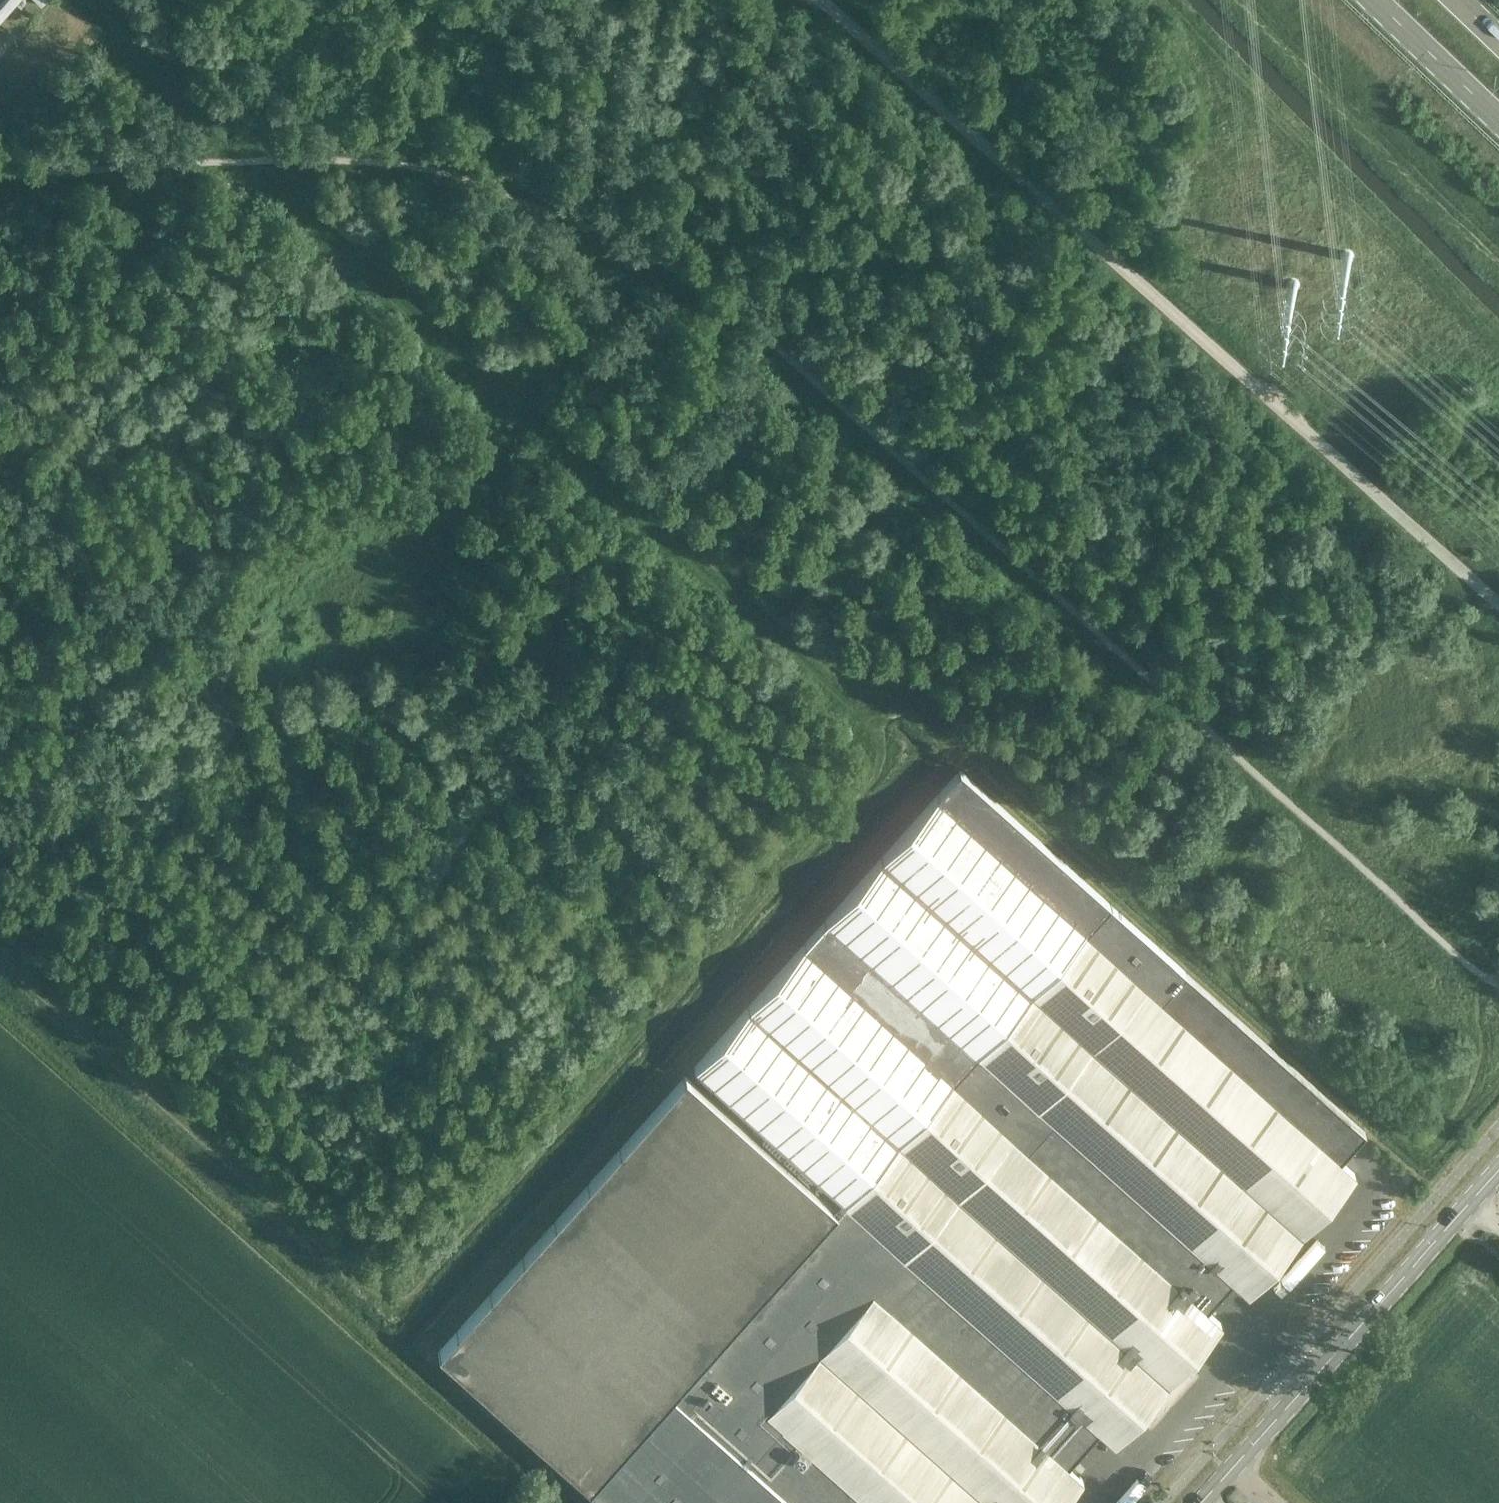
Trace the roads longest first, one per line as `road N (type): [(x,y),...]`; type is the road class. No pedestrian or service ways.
road 1 (tertiary): [(1200,1502),(1498,1167)]
road 2 (primary): [(1373,0),(1498,121)]

